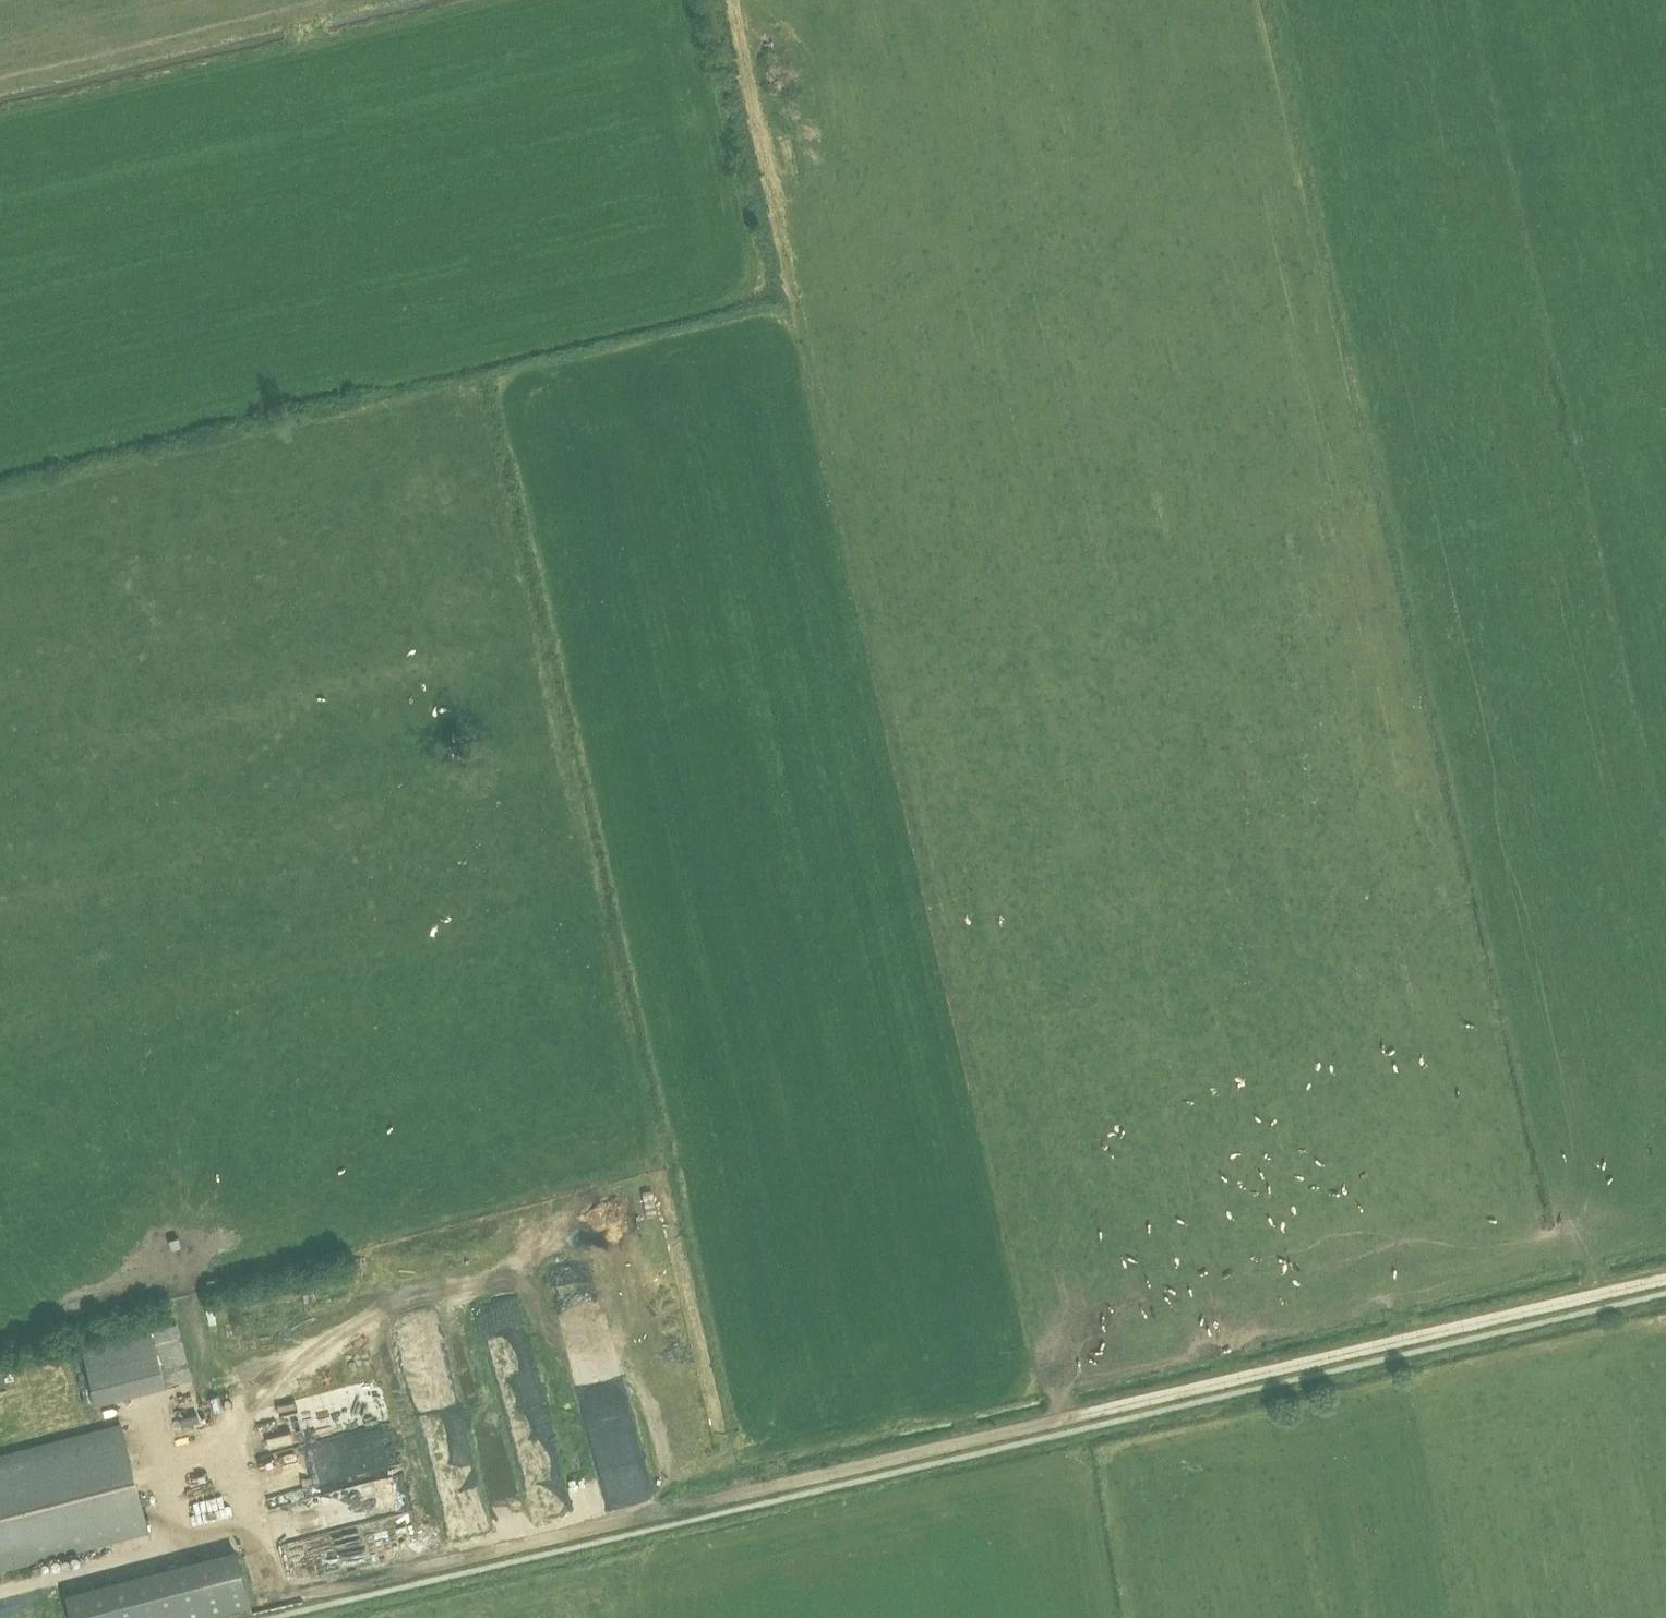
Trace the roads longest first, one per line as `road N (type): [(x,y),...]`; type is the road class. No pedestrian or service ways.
road 1 (track): [(234,1454),(266,1605),(1665,1279)]
road 2 (track): [(247,1516),(0,1580)]

